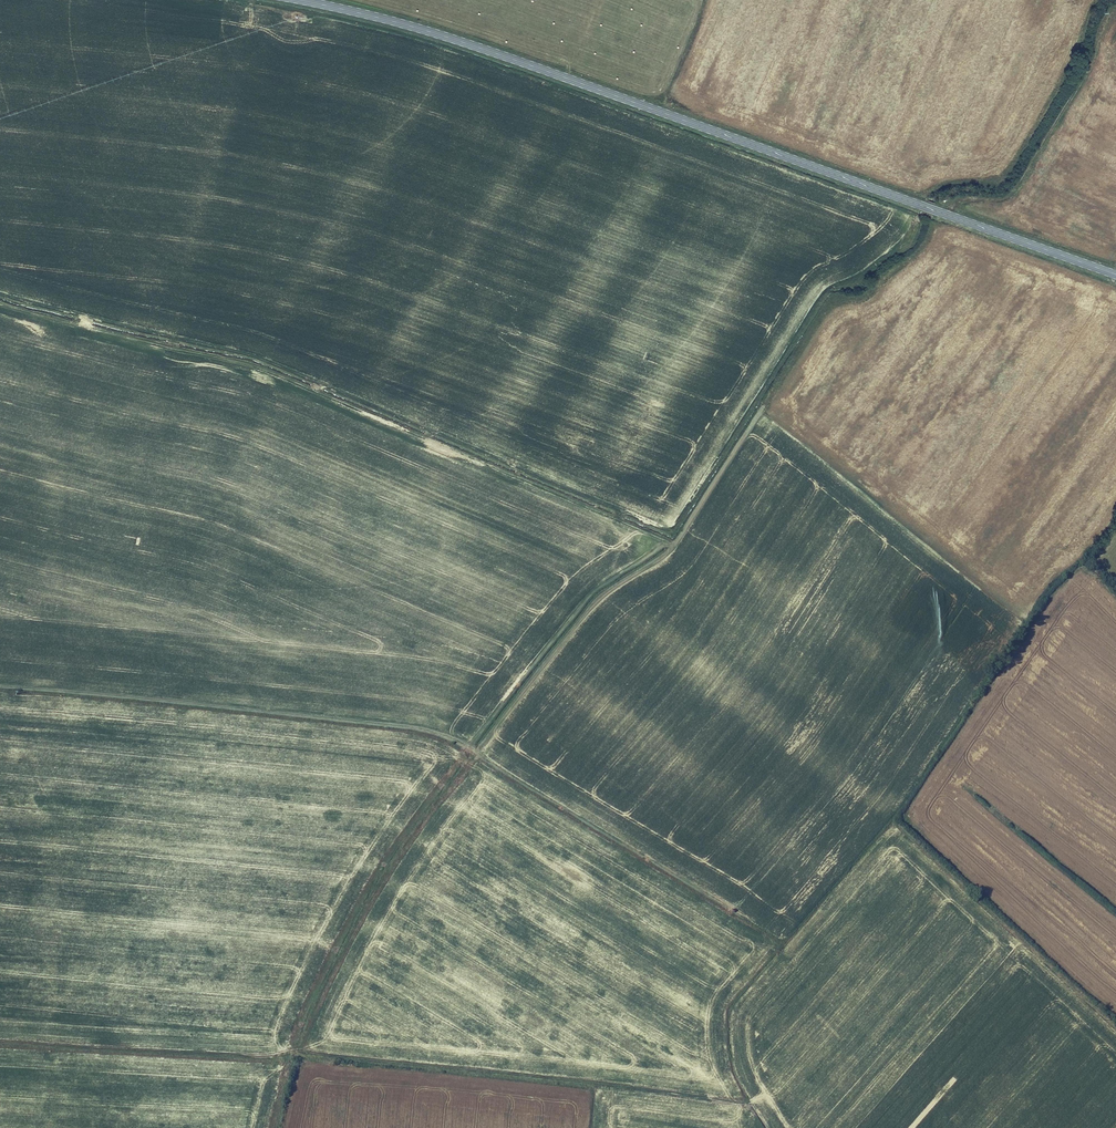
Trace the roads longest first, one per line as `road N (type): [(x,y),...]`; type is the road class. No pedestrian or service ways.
road 1 (primary): [(300,0),(504,56),(1115,275)]

